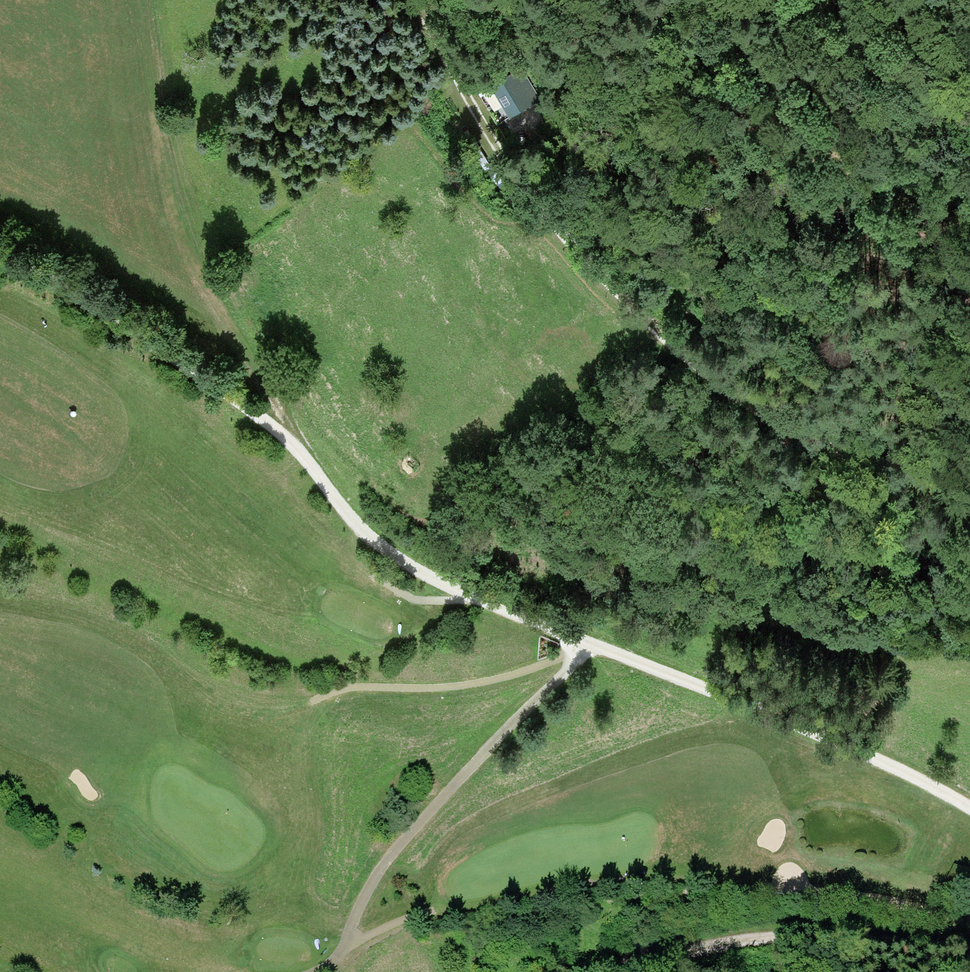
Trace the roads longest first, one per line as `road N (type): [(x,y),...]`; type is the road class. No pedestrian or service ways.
road 1 (track): [(969,808),(815,734),(469,599),(360,529),(275,429),(62,287),(0,258)]
road 2 (track): [(969,491),(821,446),(679,355),(559,234),(482,136),(412,0)]
road 3 (track): [(319,971),(339,954),(385,862),(588,642)]
road 4 (track): [(969,953),(768,938),(604,971)]
road 5 (track): [(559,234),(879,342)]
road 6 (track): [(296,447),(185,196)]
road 7 (track): [(969,97),(900,53),(849,0)]

